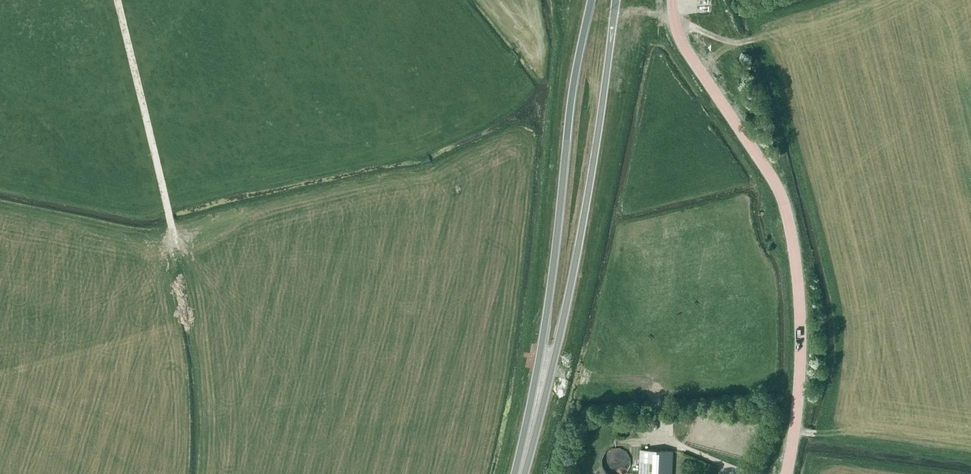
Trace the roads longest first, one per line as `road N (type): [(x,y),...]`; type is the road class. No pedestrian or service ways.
road 1 (unclassified): [(786,473),(801,346),(785,203),(681,40),(674,0)]
road 2 (trunk): [(526,449),(561,330),(616,0)]
road 3 (trunk): [(591,0),(526,449)]
road 4 (track): [(696,63),(842,0)]

